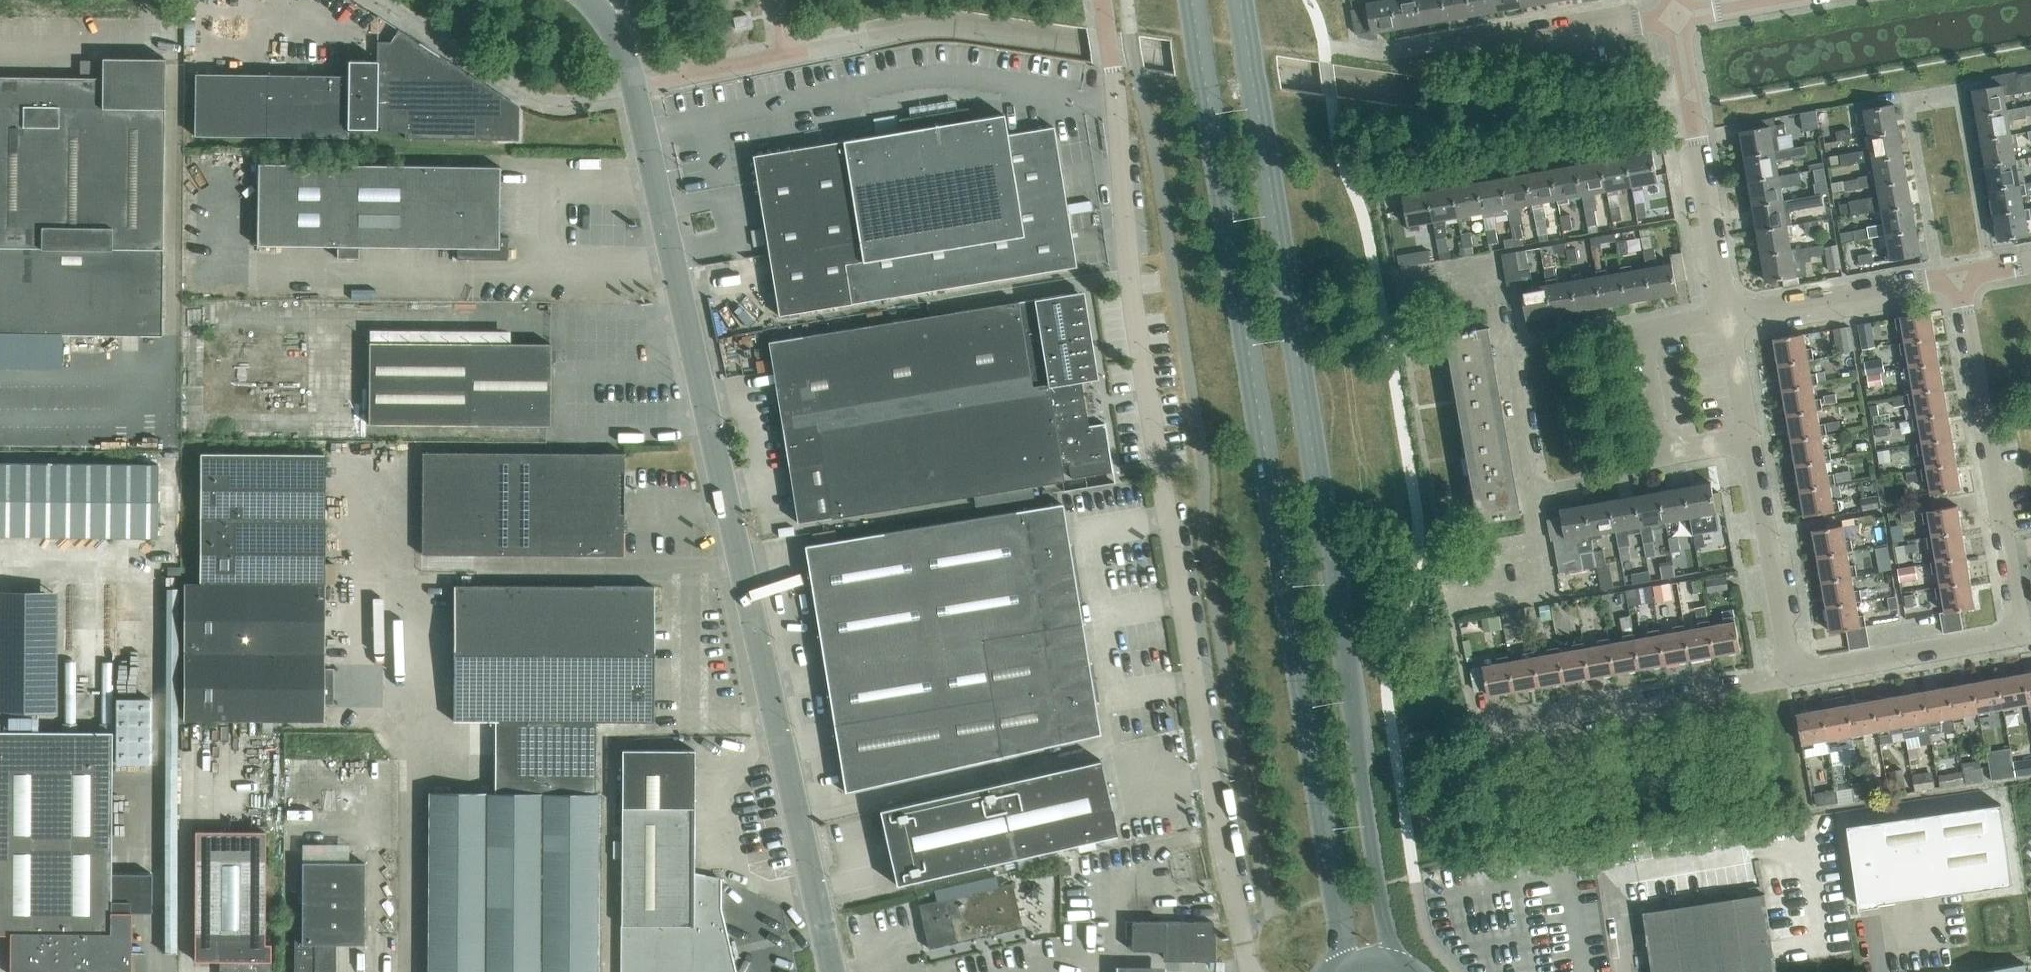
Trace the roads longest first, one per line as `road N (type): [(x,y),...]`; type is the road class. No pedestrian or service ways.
road 1 (unclassified): [(592,0),(608,21),(634,90),(830,971)]
road 2 (primary): [(1192,0),(1344,971)]
road 3 (primary): [(1397,968),(1240,0)]
road 4 (unclassified): [(1099,0),(1132,288),(1216,809)]
road 5 (residential): [(1994,273),(1963,98),(1910,108),(1937,282)]
road 6 (residential): [(1662,449),(1541,472),(1518,345),(1641,324)]
road 7 (residential): [(1963,278),(2025,643)]
road 8 (residential): [(1489,722),(1787,665)]
road 9 (residential): [(1720,310),(1675,14)]
road 10 (residential): [(1787,665),(2025,643)]
road 11 (residential): [(1787,665),(1740,436)]
road 12 (residential): [(1675,14),(1448,55)]
road 13 (residential): [(1720,310),(1937,282)]
road 14 (unclassified): [(1253,971),(1216,809)]
road 15 (residential): [(1740,436),(1720,310)]
road 16 (residential): [(1662,449),(1641,324)]

